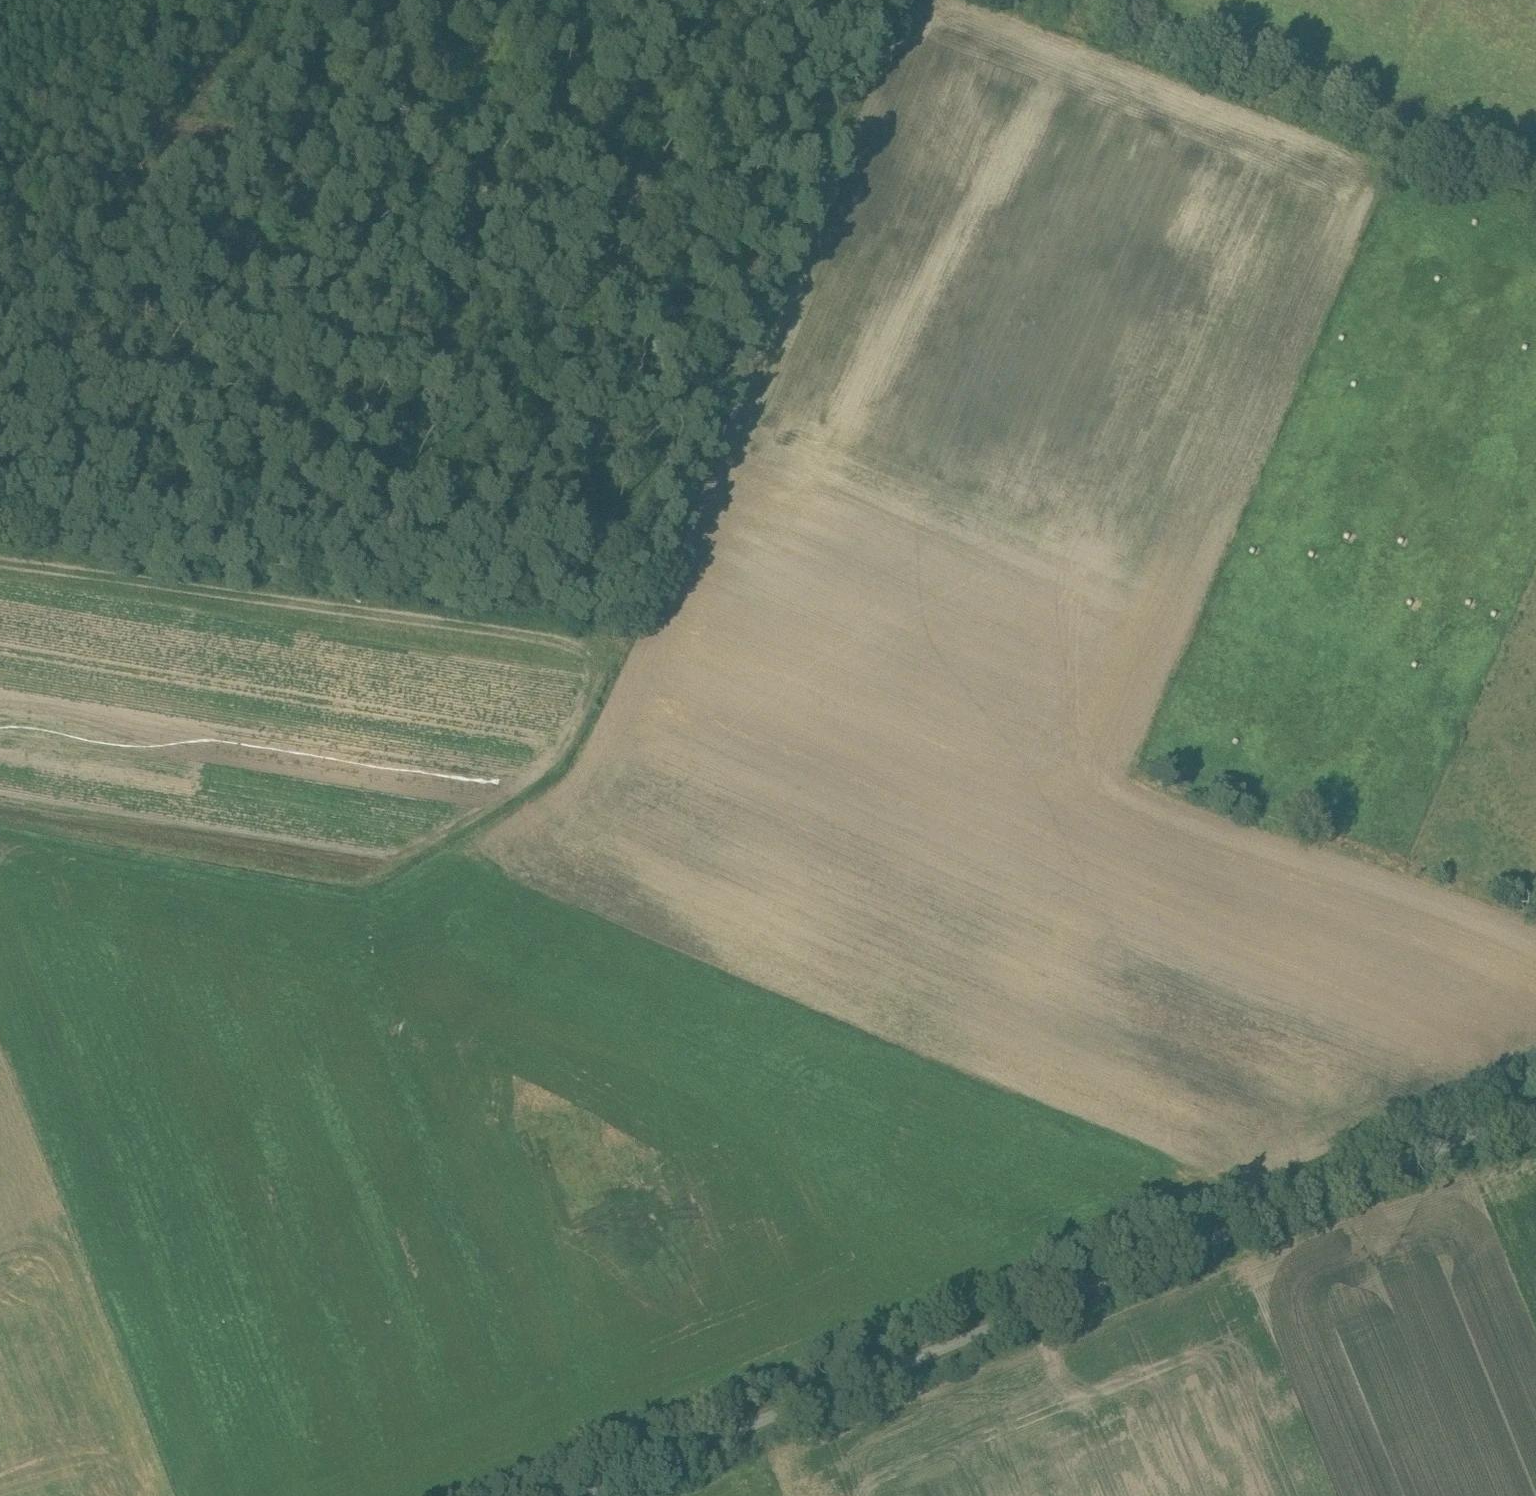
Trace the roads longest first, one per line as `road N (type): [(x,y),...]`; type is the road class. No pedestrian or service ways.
road 1 (unclassified): [(1535,1110),(569,1495)]

